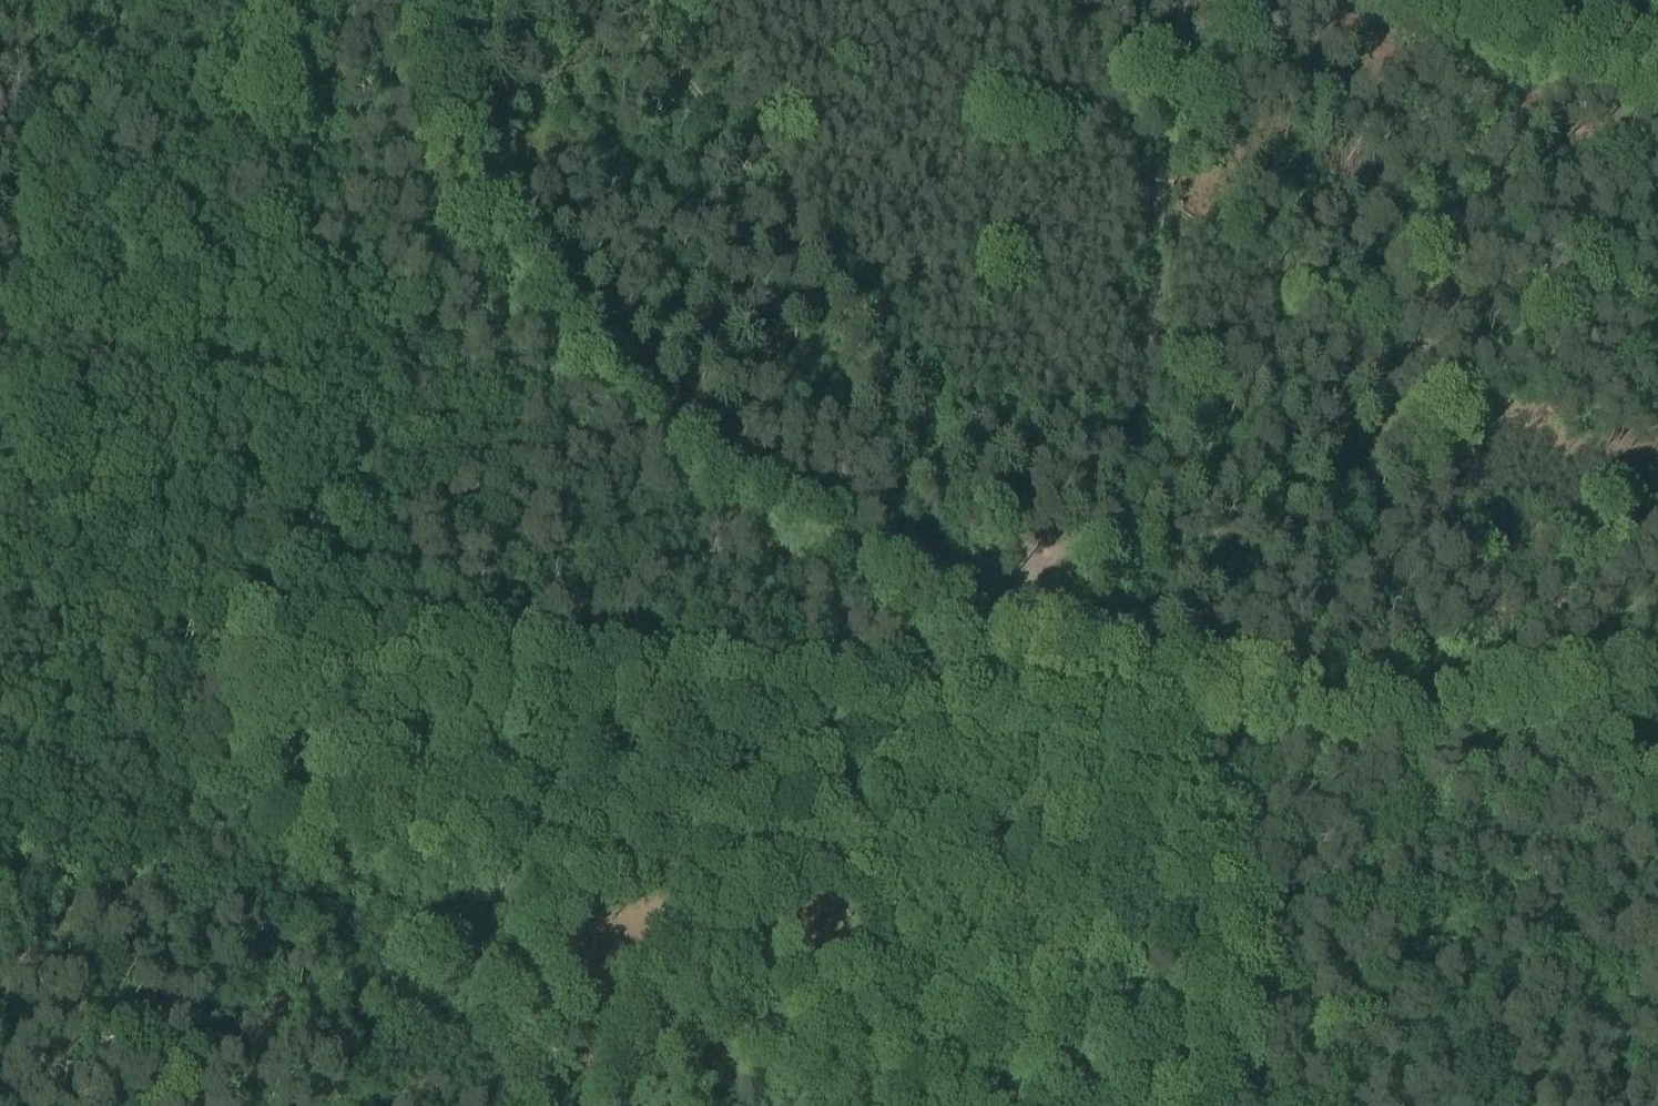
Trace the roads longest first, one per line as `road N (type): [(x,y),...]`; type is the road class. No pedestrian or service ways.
road 1 (unclassified): [(151,1105),(253,0)]
road 2 (track): [(1101,696),(1071,1105)]

